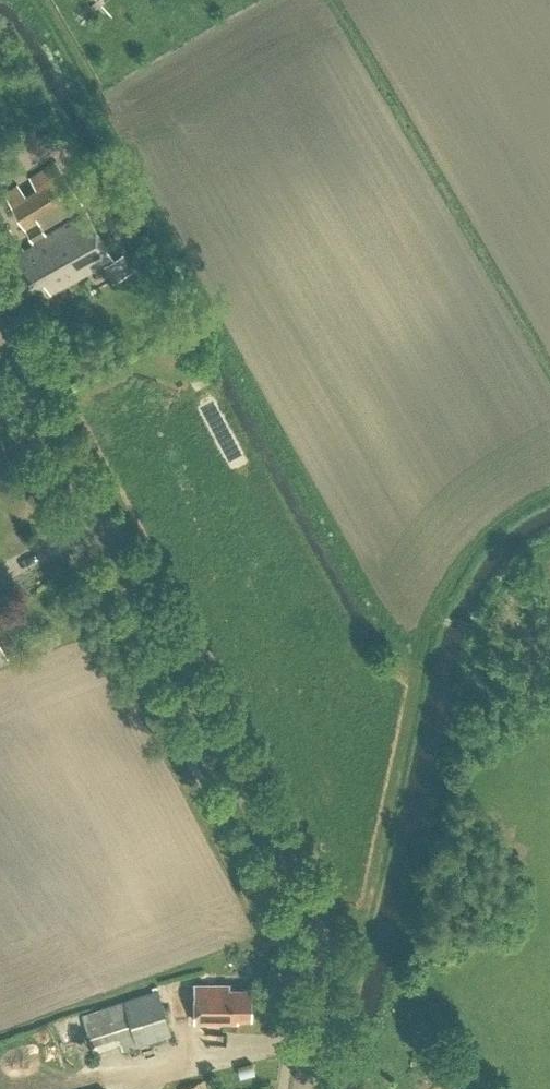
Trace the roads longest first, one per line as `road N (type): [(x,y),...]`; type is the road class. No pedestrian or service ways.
road 1 (tertiary): [(305,1088),(321,983),(308,911),(0,336)]

